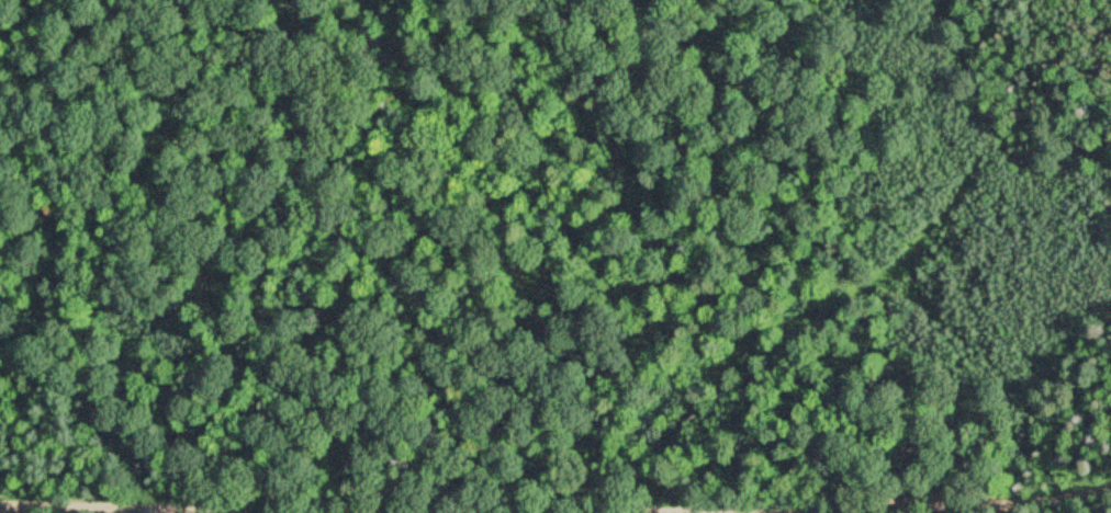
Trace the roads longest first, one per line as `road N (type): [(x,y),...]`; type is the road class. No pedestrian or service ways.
road 1 (residential): [(650,512),(835,512),(1057,495),(1110,482)]
road 2 (residential): [(0,506),(190,512)]

